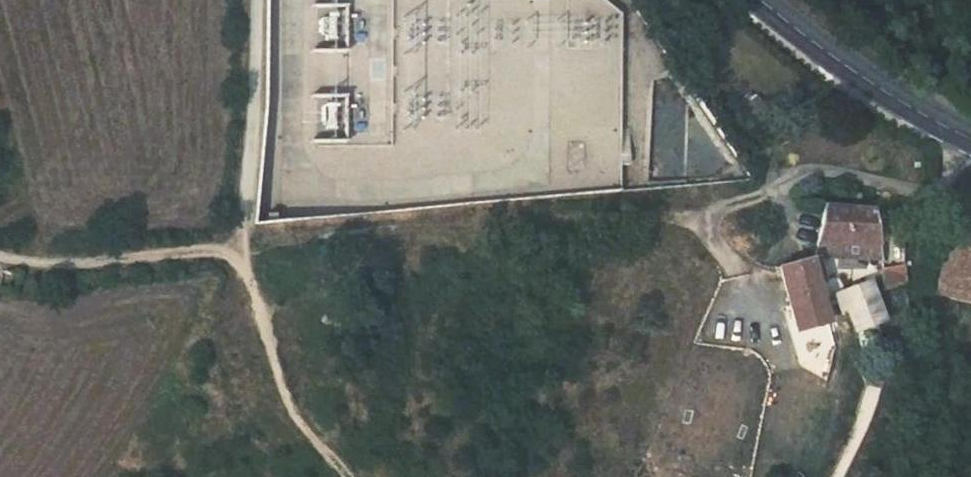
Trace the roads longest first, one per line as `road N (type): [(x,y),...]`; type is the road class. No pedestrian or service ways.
road 1 (track): [(385,234),(749,196),(823,169),(921,193),(944,188),(965,137)]
road 2 (track): [(348,476),(291,410),(240,247)]
road 3 (primary): [(763,0),(815,46),(970,140)]
road 4 (track): [(381,476),(407,334),(407,283),(385,234)]
road 5 (track): [(240,247),(258,109),(257,0)]
road 6 (track): [(240,247),(66,263),(0,253)]
road 7 (track): [(240,247),(385,234)]

